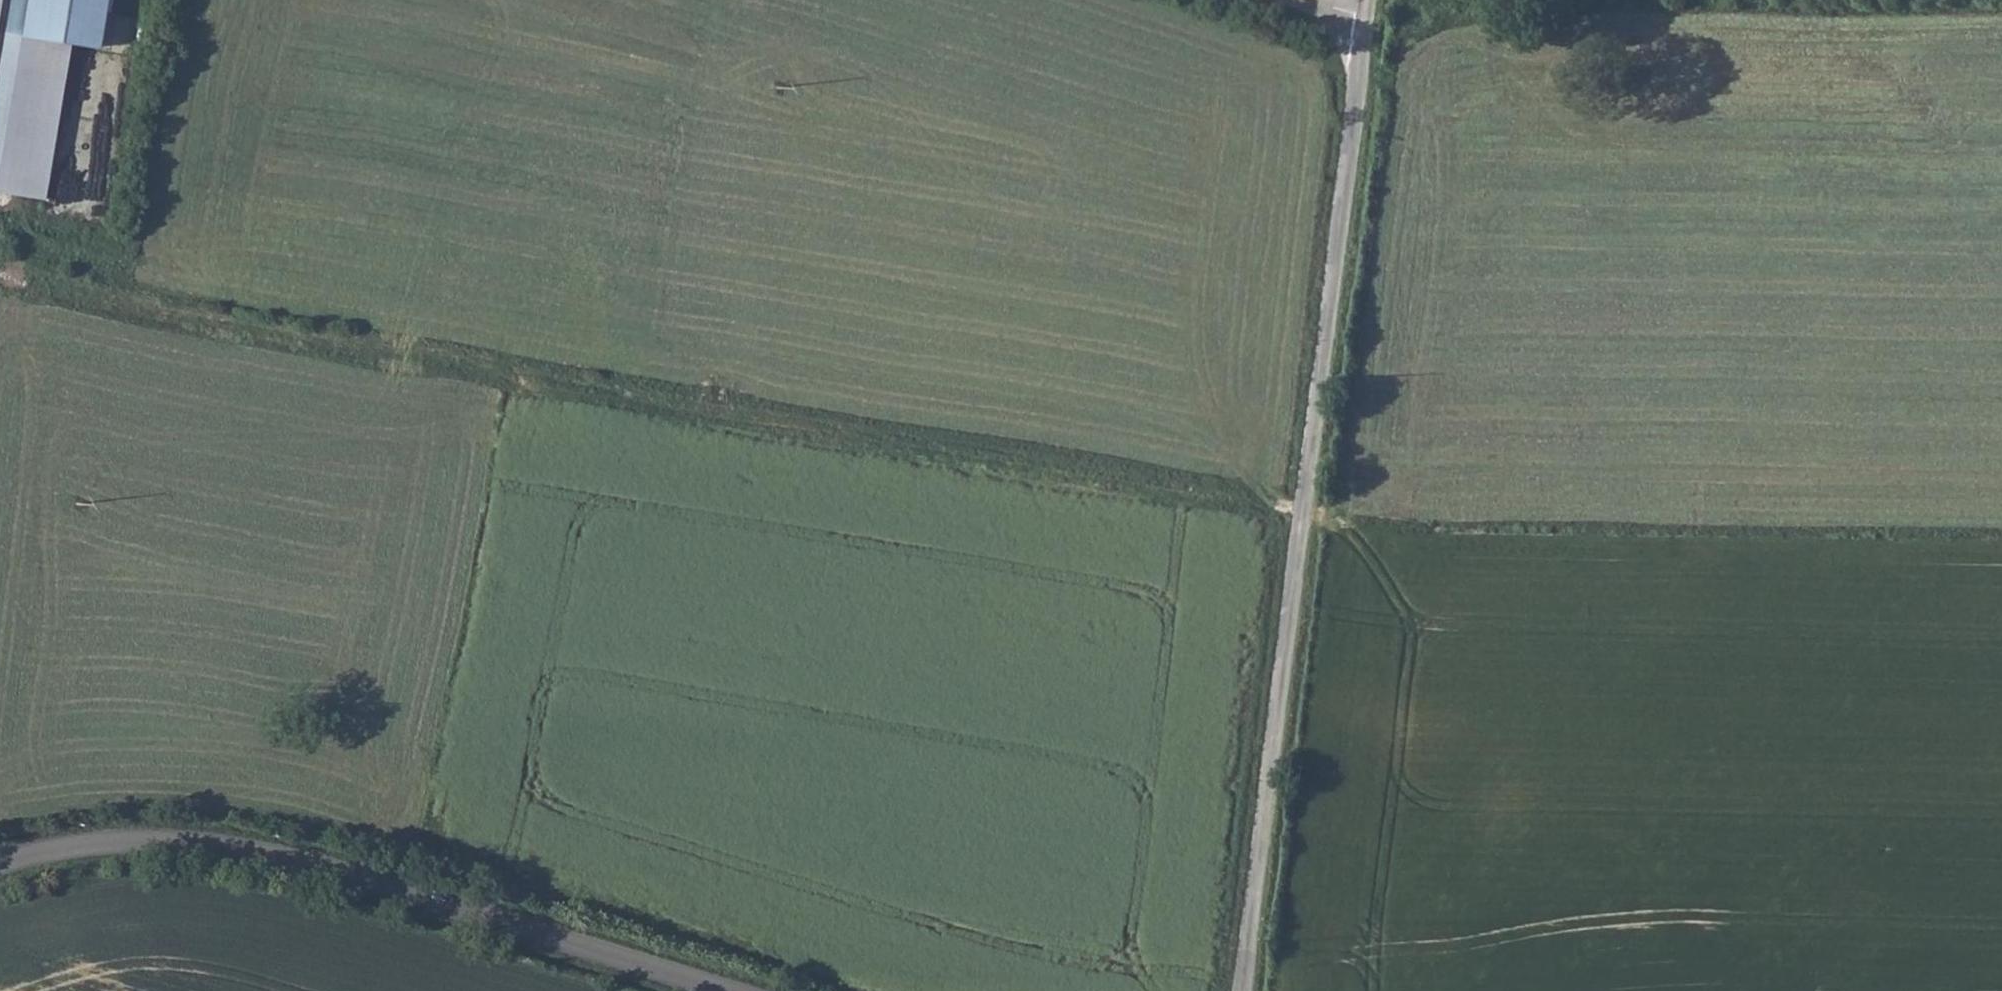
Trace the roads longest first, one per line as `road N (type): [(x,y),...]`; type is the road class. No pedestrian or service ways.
road 1 (unclassified): [(1368,16),(1241,990)]
road 2 (unclassified): [(730,990),(283,856),(148,840),(0,863)]

